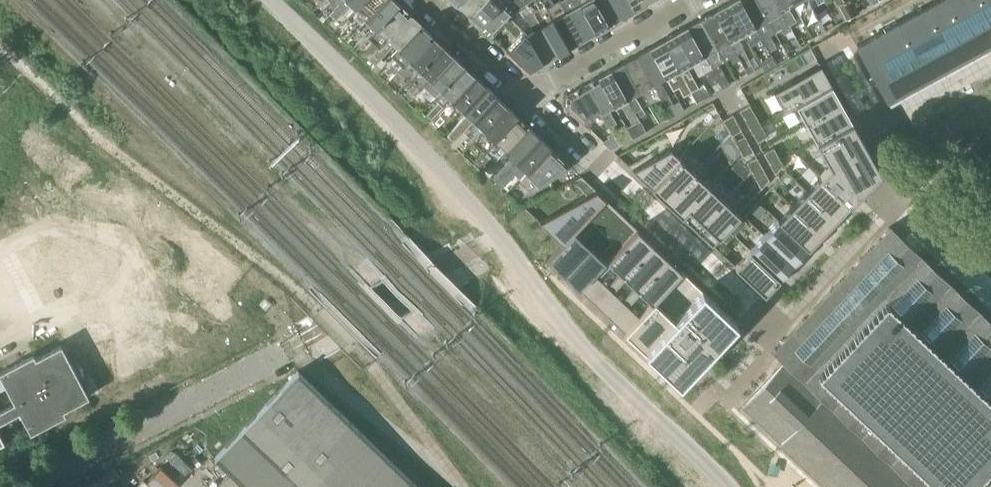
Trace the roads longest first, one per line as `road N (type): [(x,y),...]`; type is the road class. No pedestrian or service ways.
road 1 (residential): [(846,70),(907,181),(764,325),(595,163)]
road 2 (unclassified): [(35,486),(289,348)]
road 3 (residential): [(526,94),(691,0)]
road 4 (residential): [(526,94),(425,0)]

